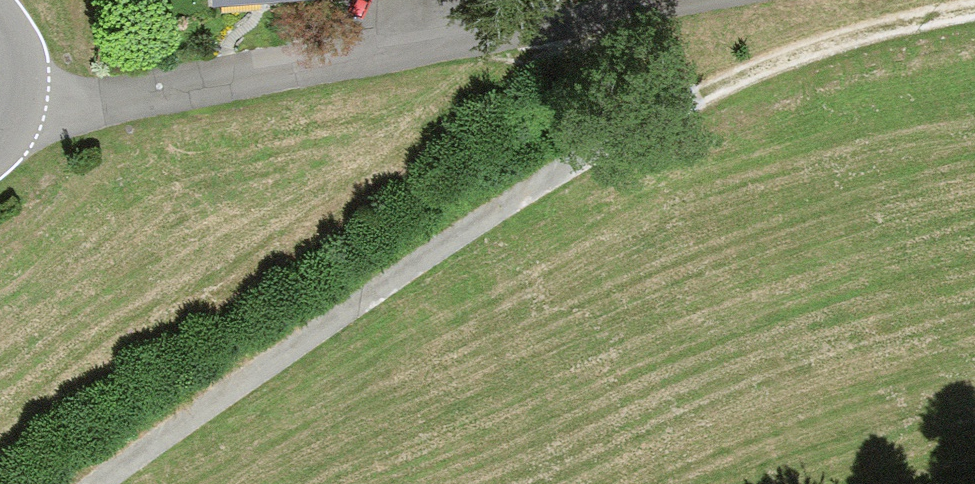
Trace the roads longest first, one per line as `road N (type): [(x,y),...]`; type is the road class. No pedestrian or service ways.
road 1 (track): [(93,483),(458,234),(669,102),(822,44),(974,23)]
road 2 (residential): [(12,108),(114,102),(641,0)]

